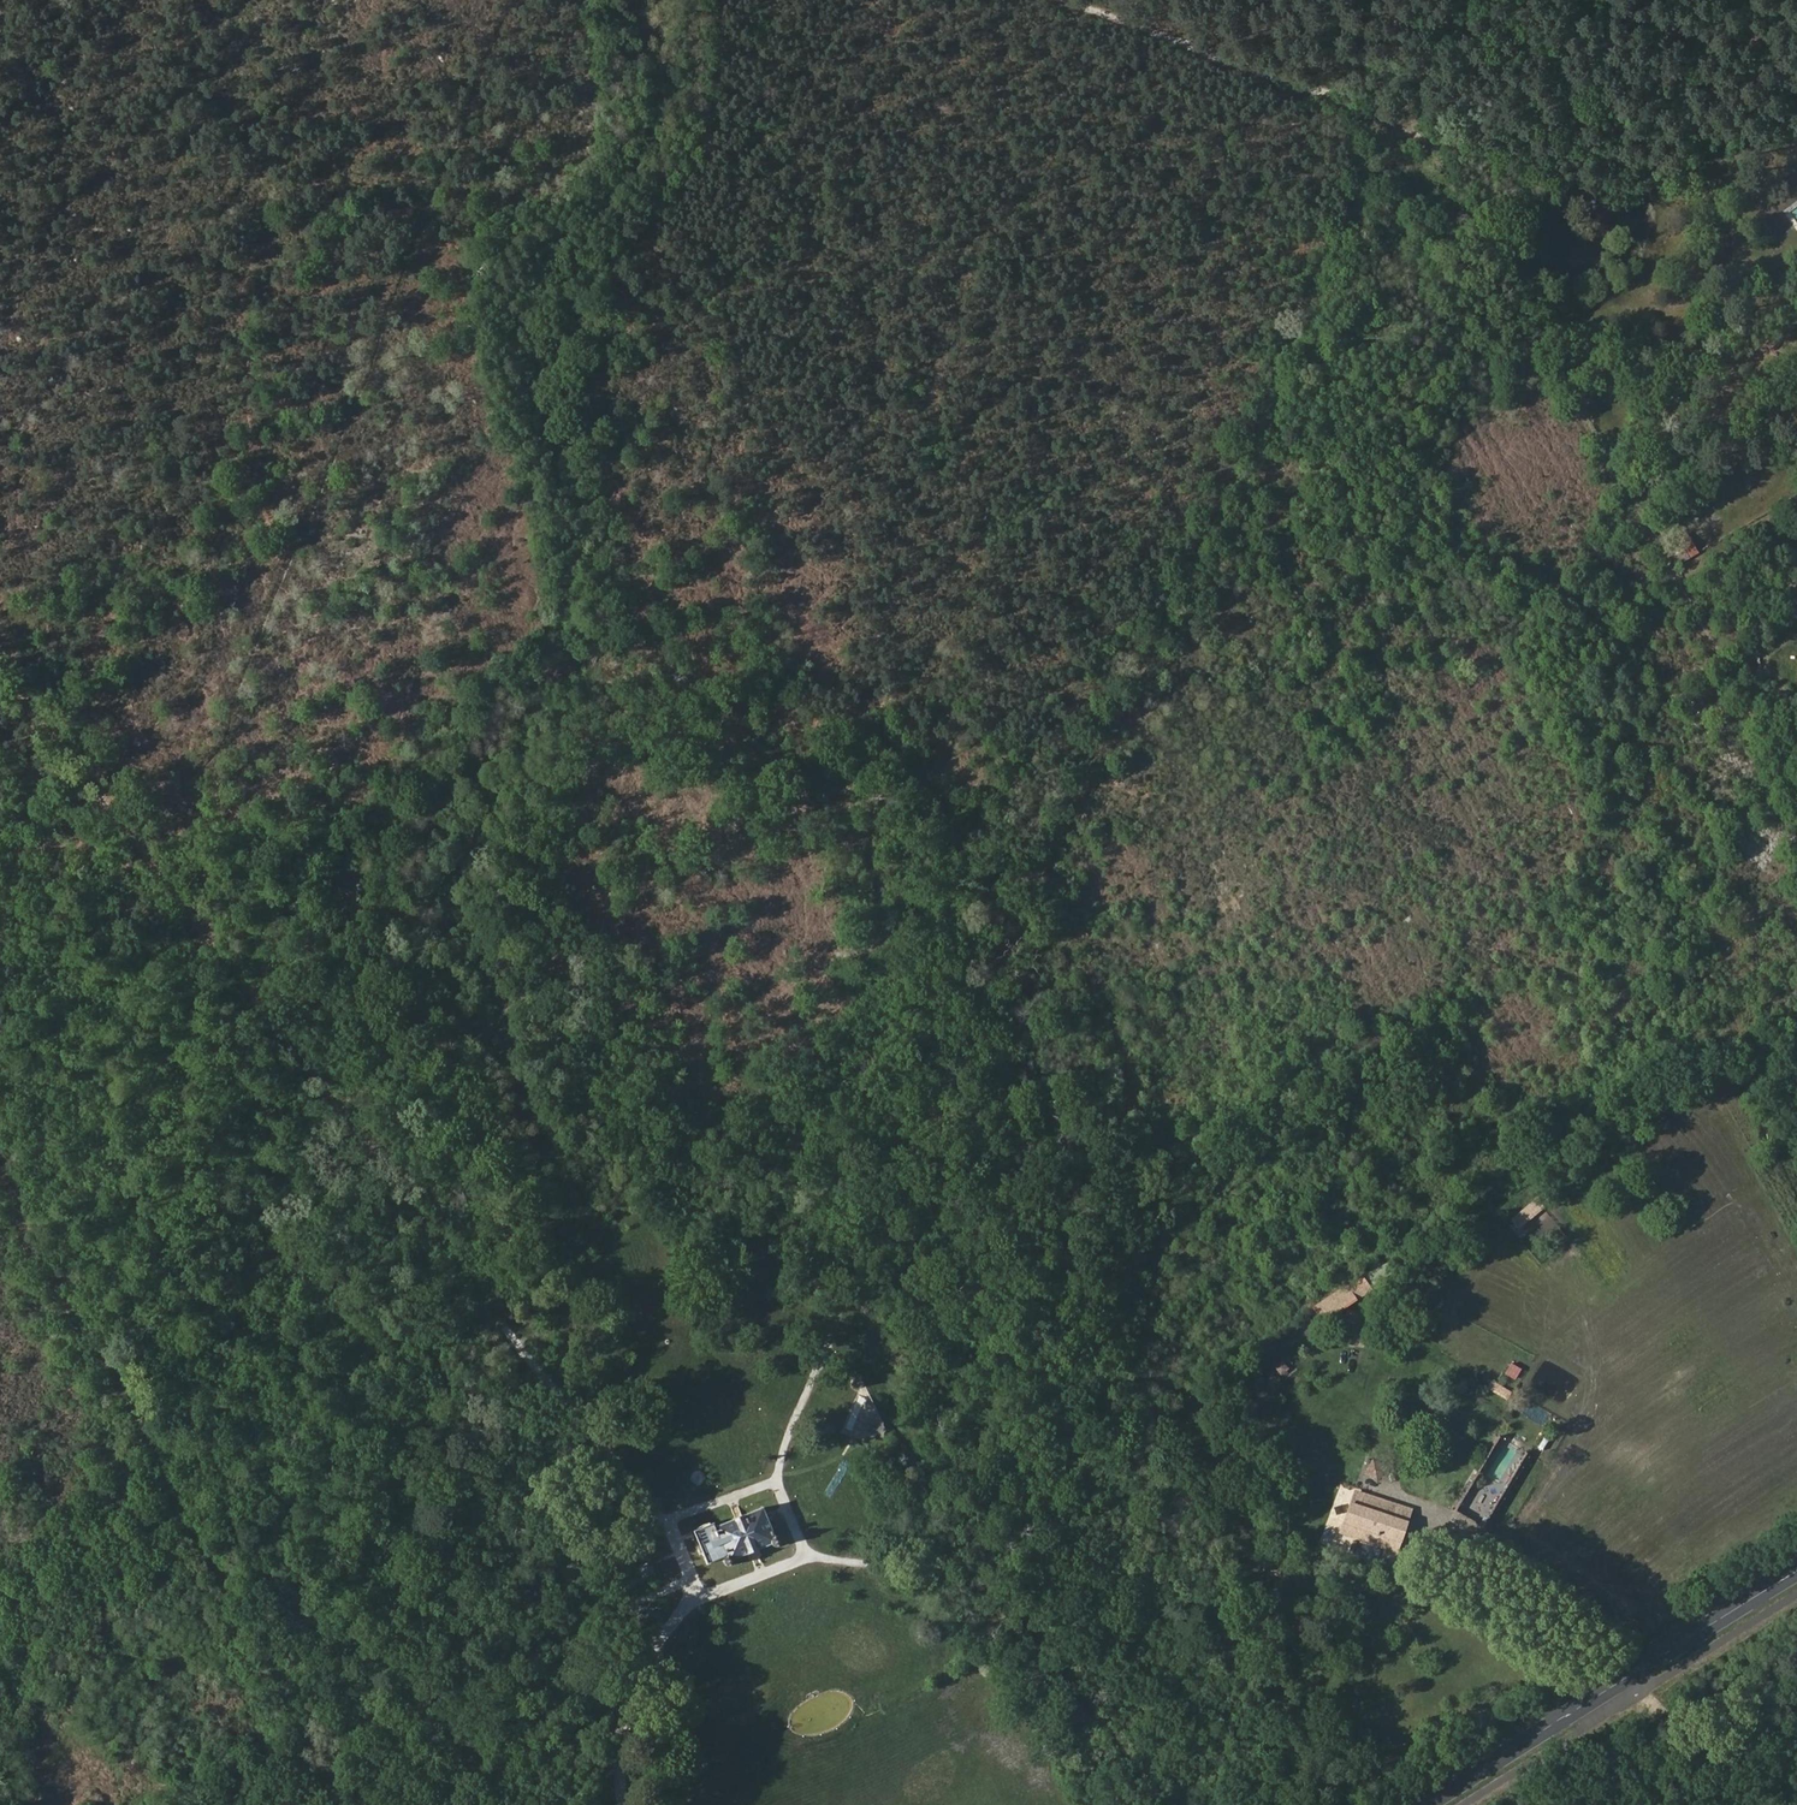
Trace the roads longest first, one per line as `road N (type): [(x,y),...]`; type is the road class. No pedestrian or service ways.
road 1 (track): [(0,660),(486,1298)]
road 2 (primary): [(1796,1573),(1429,1804)]

